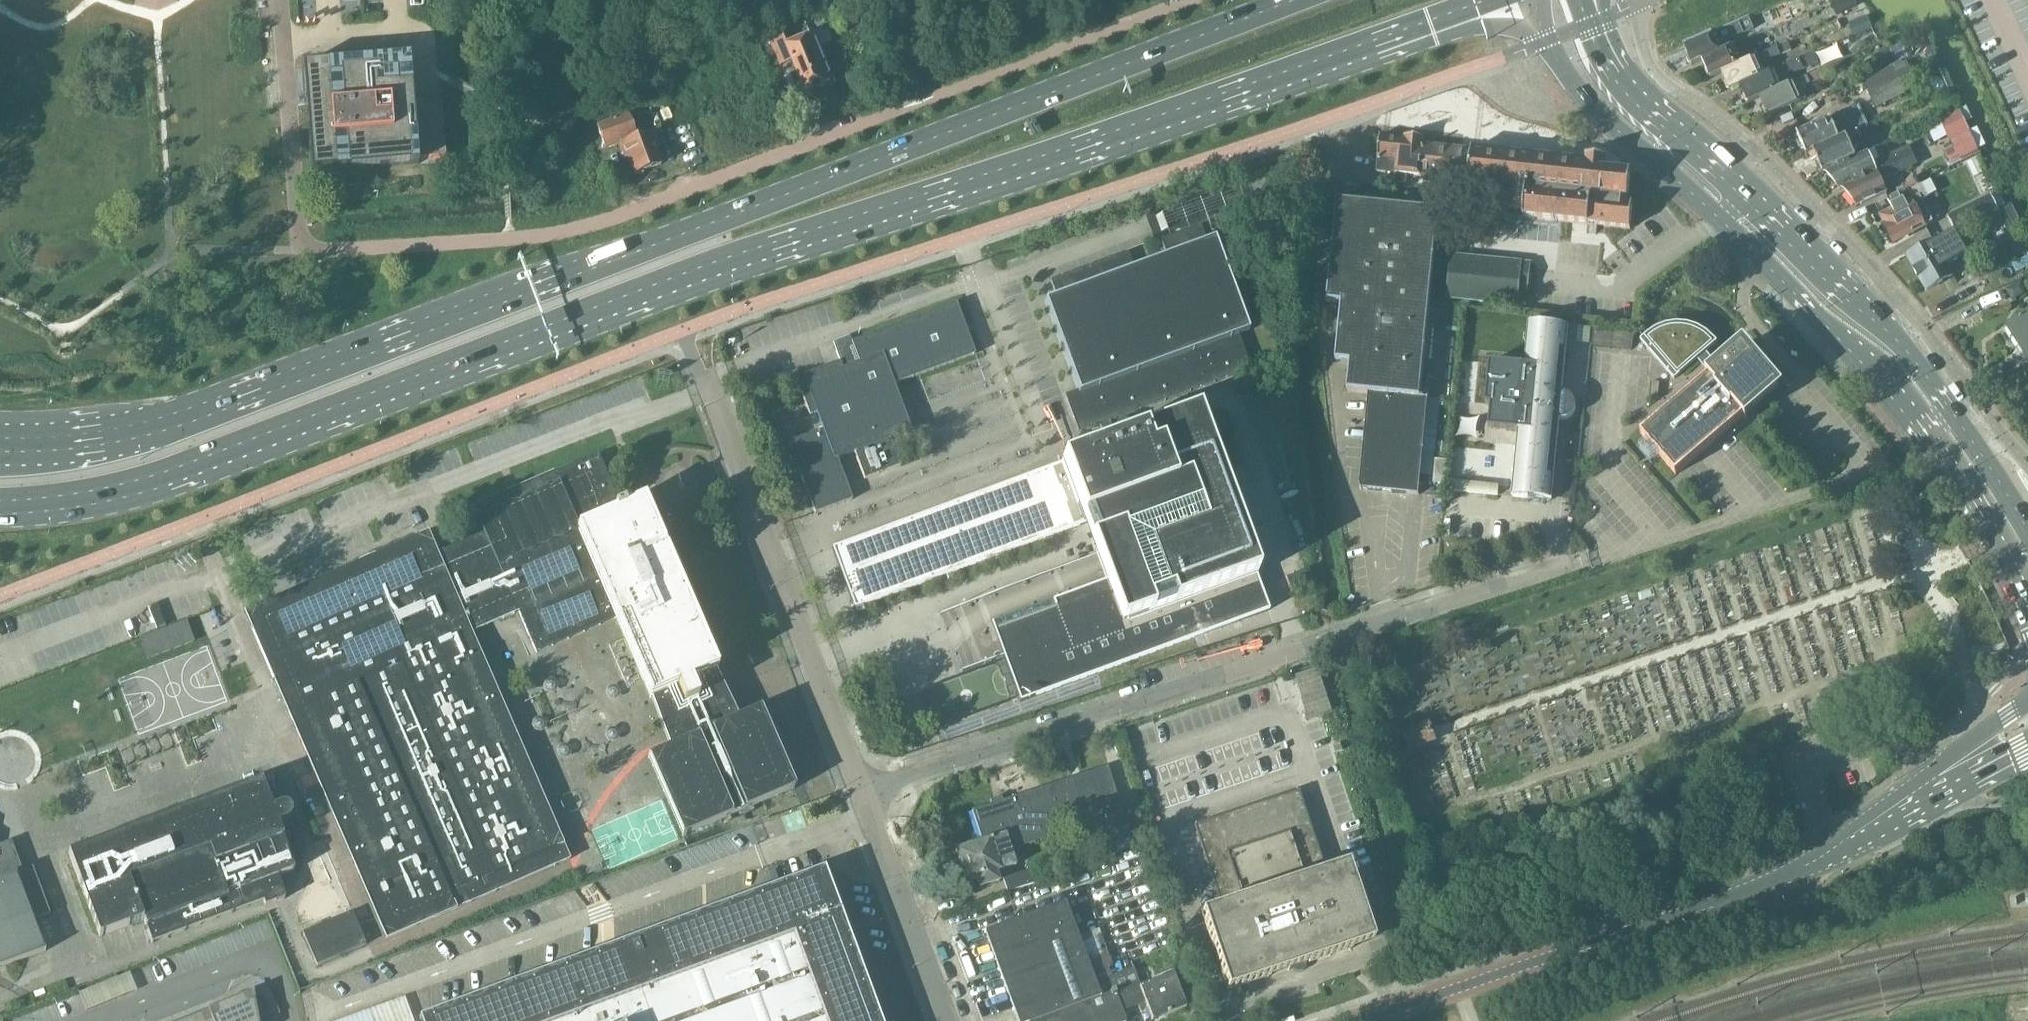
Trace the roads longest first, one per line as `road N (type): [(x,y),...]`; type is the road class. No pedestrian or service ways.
road 1 (secondary): [(0,504),(144,490),(1491,0)]
road 2 (secondary): [(1291,0),(168,428),(0,442)]
road 3 (unclassified): [(1591,563),(1552,565),(862,792)]
road 4 (residential): [(310,250),(565,231),(919,101)]
road 5 (residential): [(1866,832),(1728,896),(1356,1020)]
road 6 (tertiary): [(1717,218),(1846,345),(1958,480),(2027,614)]
road 7 (unclassified): [(862,792),(700,372)]
road 8 (tertiary): [(2027,530),(1906,350),(1746,195)]
road 9 (tertiary): [(1536,0),(1580,89),(1717,218)]
road 10 (residential): [(310,250),(300,245),(279,0)]
road 11 (unclassified): [(950,1020),(862,792)]
road 12 (tertiary): [(1746,195),(1637,98),(1599,47)]
road 13 (unclassified): [(1717,218),(1613,288),(1546,283)]
road 14 (unclassified): [(1866,832),(1977,753)]

